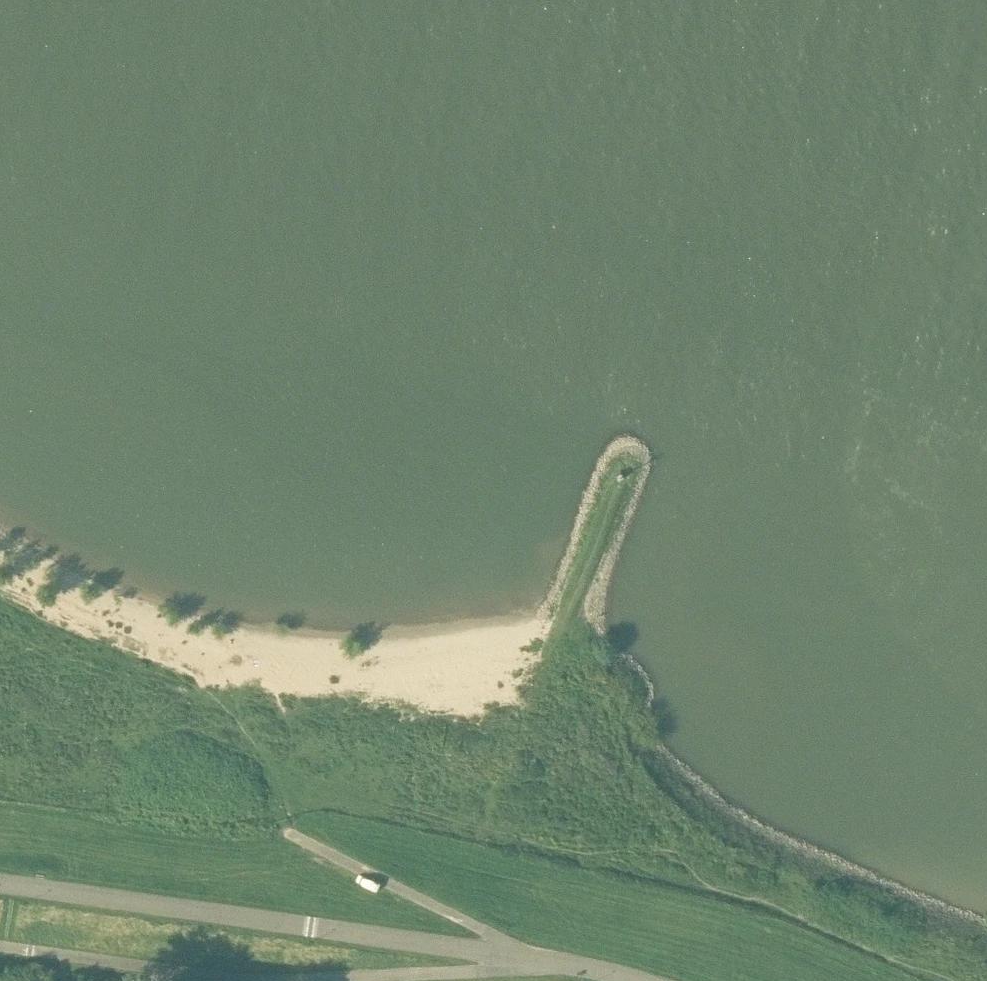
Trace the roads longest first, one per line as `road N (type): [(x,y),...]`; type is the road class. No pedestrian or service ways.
road 1 (unclassified): [(566,965),(0,882)]
road 2 (track): [(275,824),(530,959)]
road 3 (unclassified): [(324,980),(566,965)]
road 4 (unclassified): [(0,949),(230,980)]

